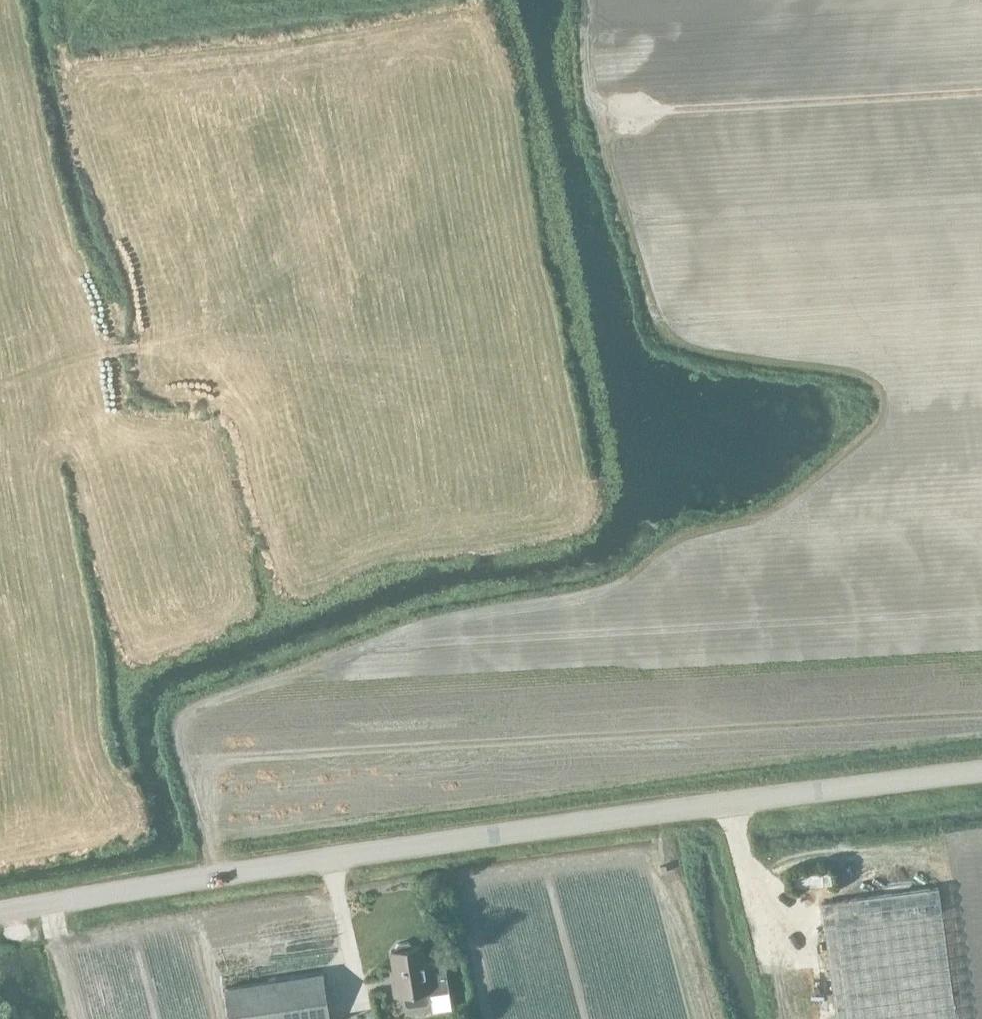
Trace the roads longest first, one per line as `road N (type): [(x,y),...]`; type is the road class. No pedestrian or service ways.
road 1 (unclassified): [(981,771),(546,827),(0,912)]

